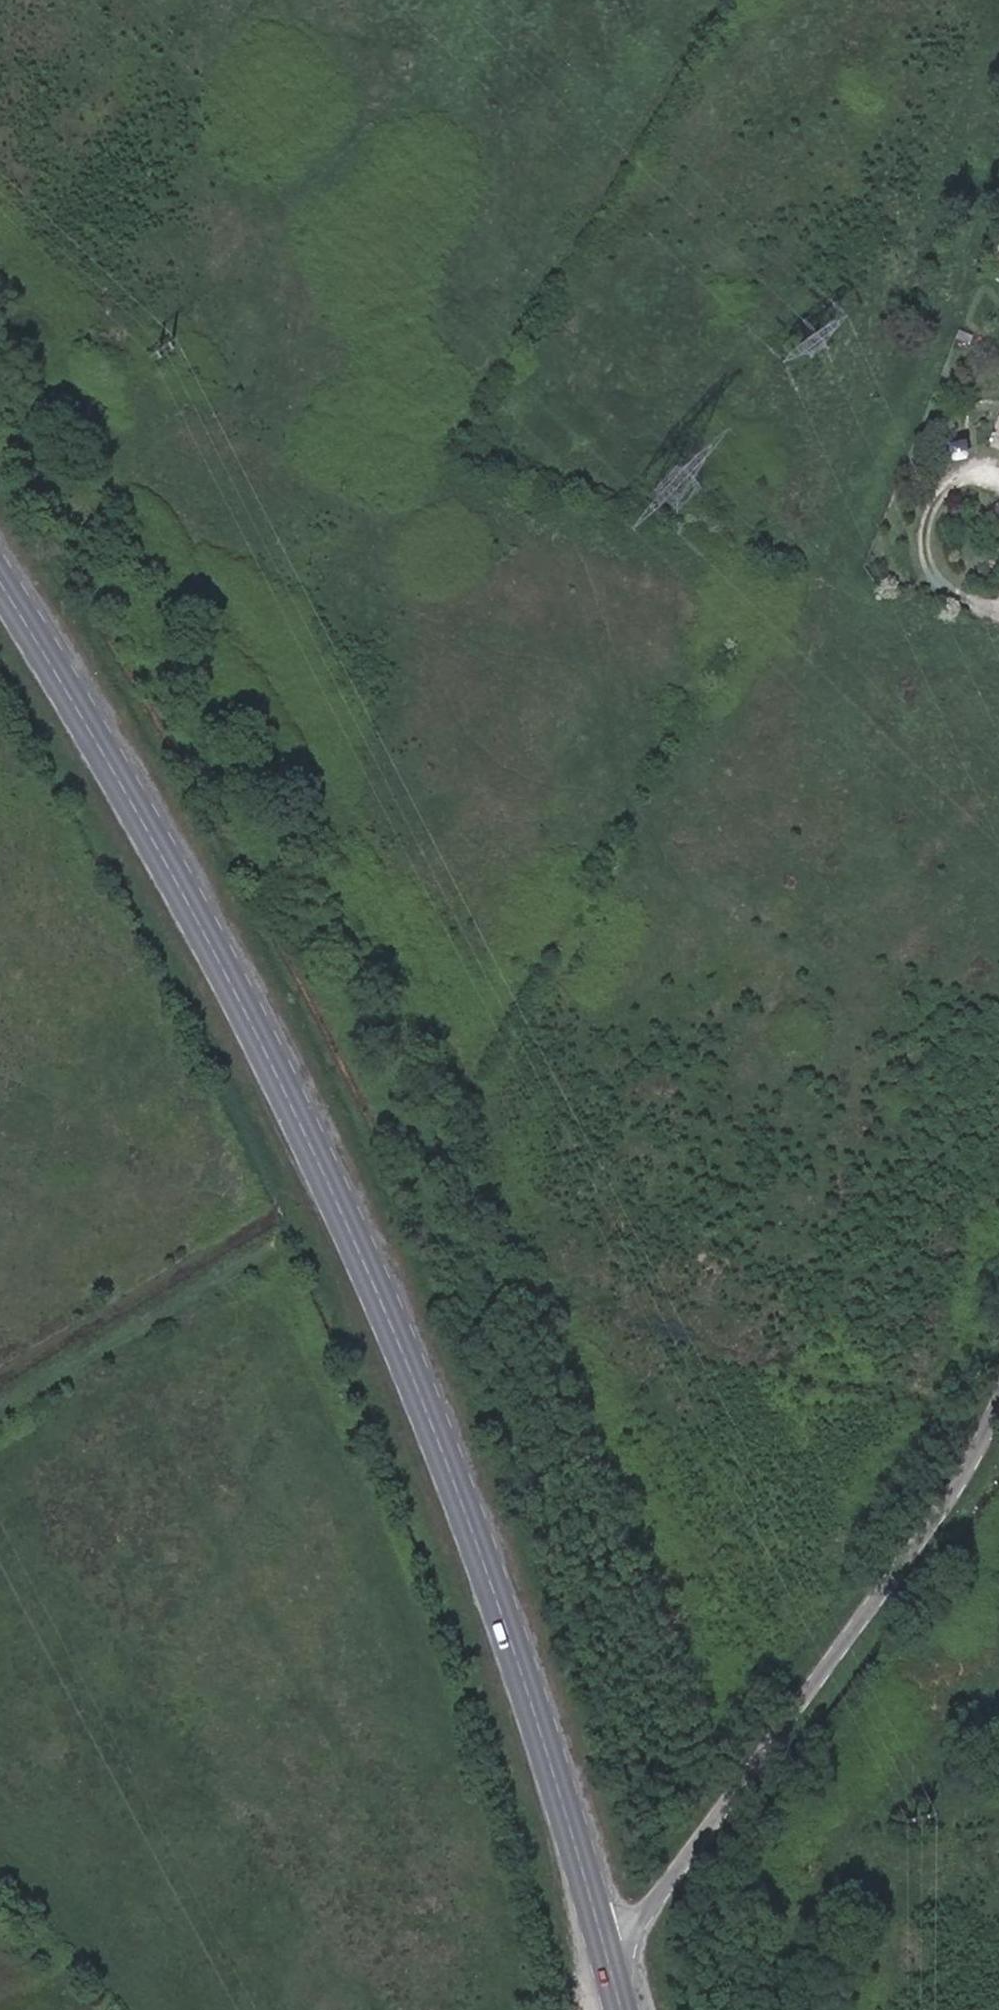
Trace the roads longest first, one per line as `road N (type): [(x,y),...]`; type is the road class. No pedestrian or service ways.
road 1 (secondary): [(0,586),(128,779),(377,1269),(614,1956)]
road 2 (residential): [(998,1413),(961,1483),(614,1956)]

